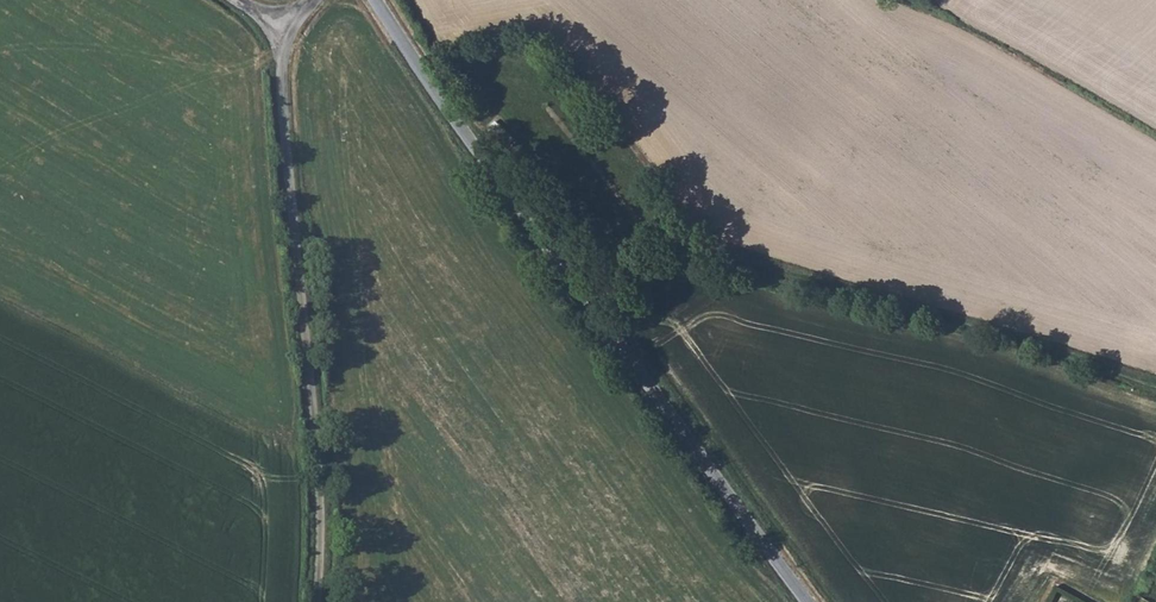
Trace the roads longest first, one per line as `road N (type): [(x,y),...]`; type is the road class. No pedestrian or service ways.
road 1 (unclassified): [(808,601),(465,136),(376,0)]
road 2 (track): [(578,292),(675,246),(1155,386)]
road 3 (unclassified): [(285,28),(314,601)]

